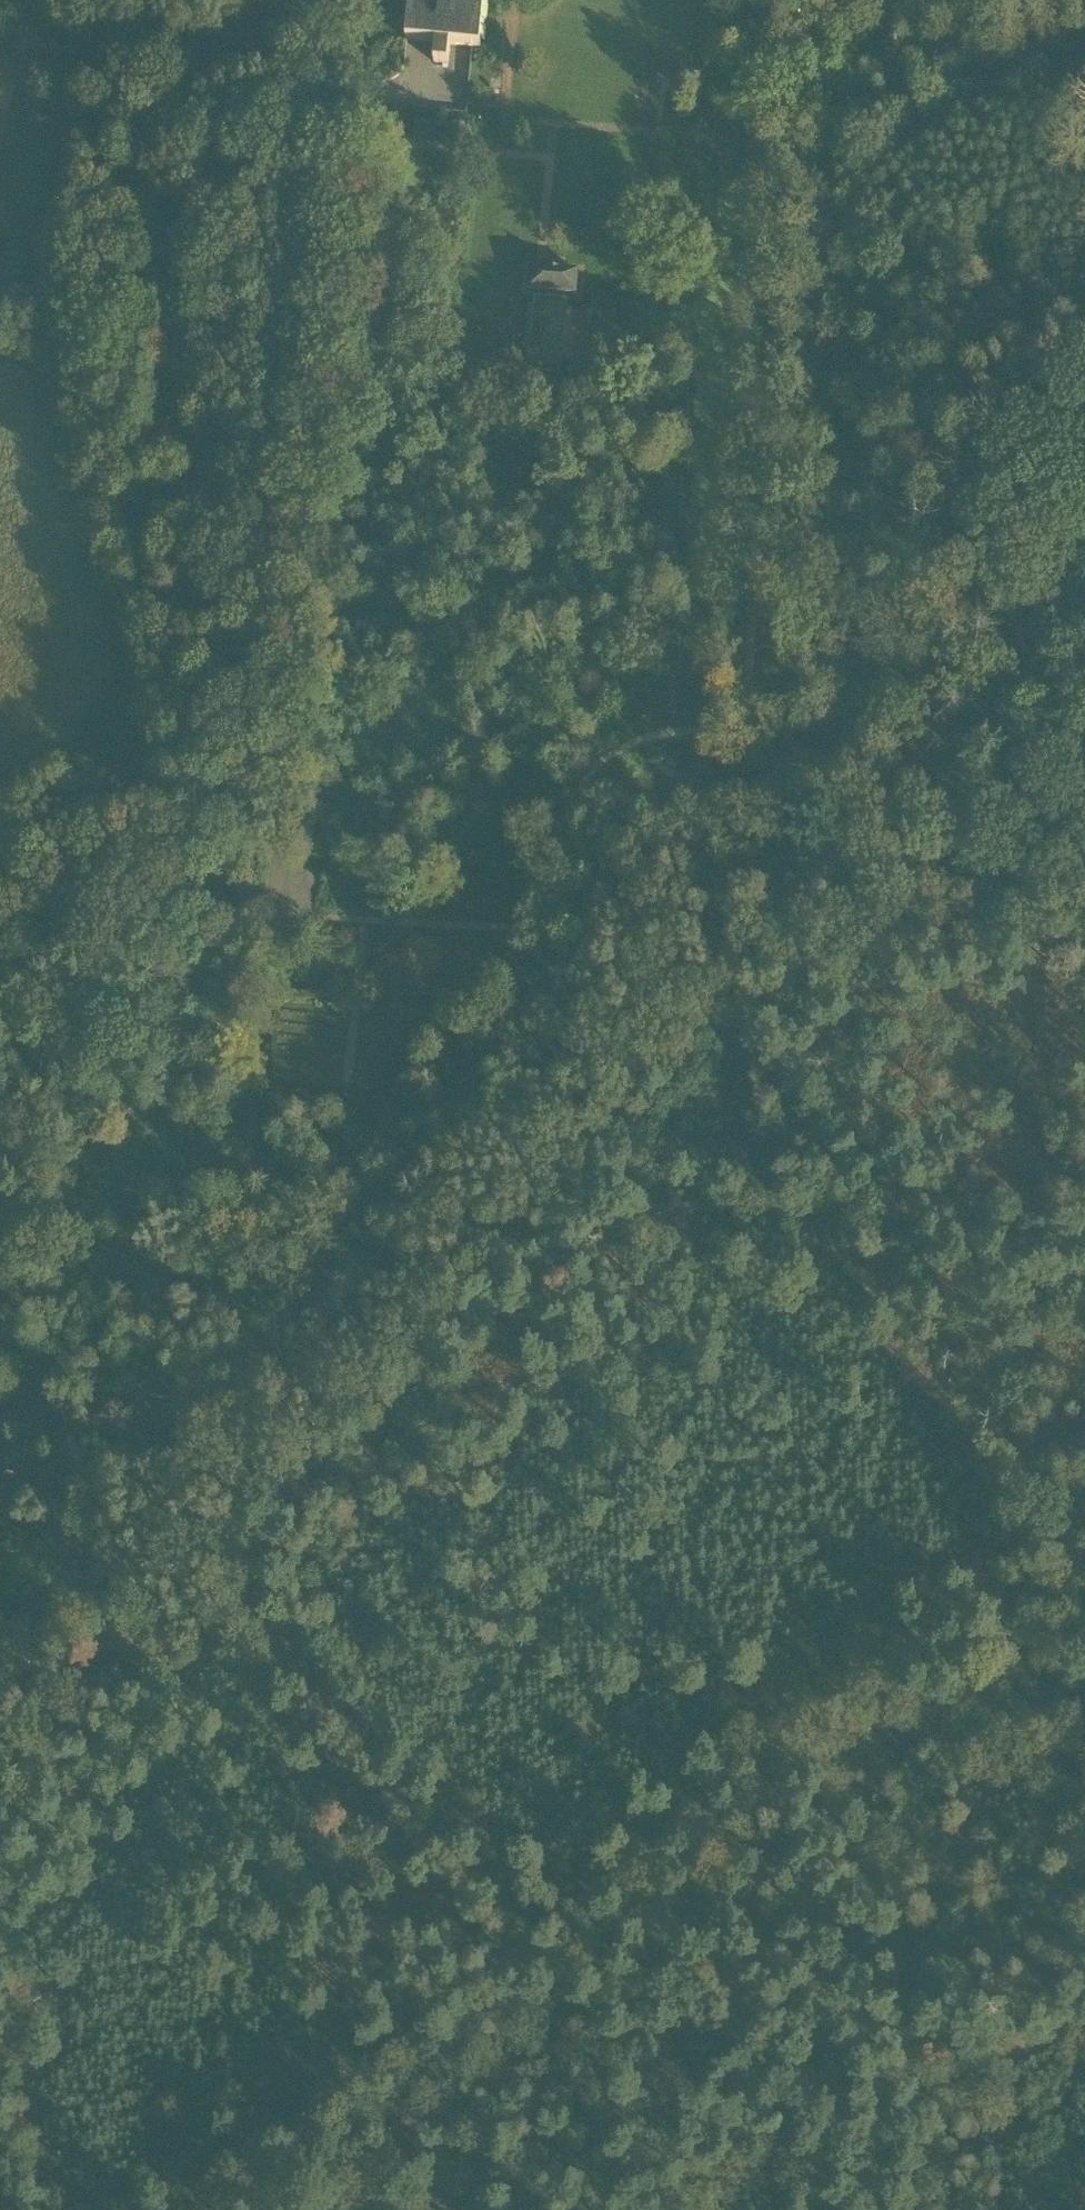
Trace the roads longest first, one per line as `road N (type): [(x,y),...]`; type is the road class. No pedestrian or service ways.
road 1 (unclassified): [(244,1145),(353,0)]

